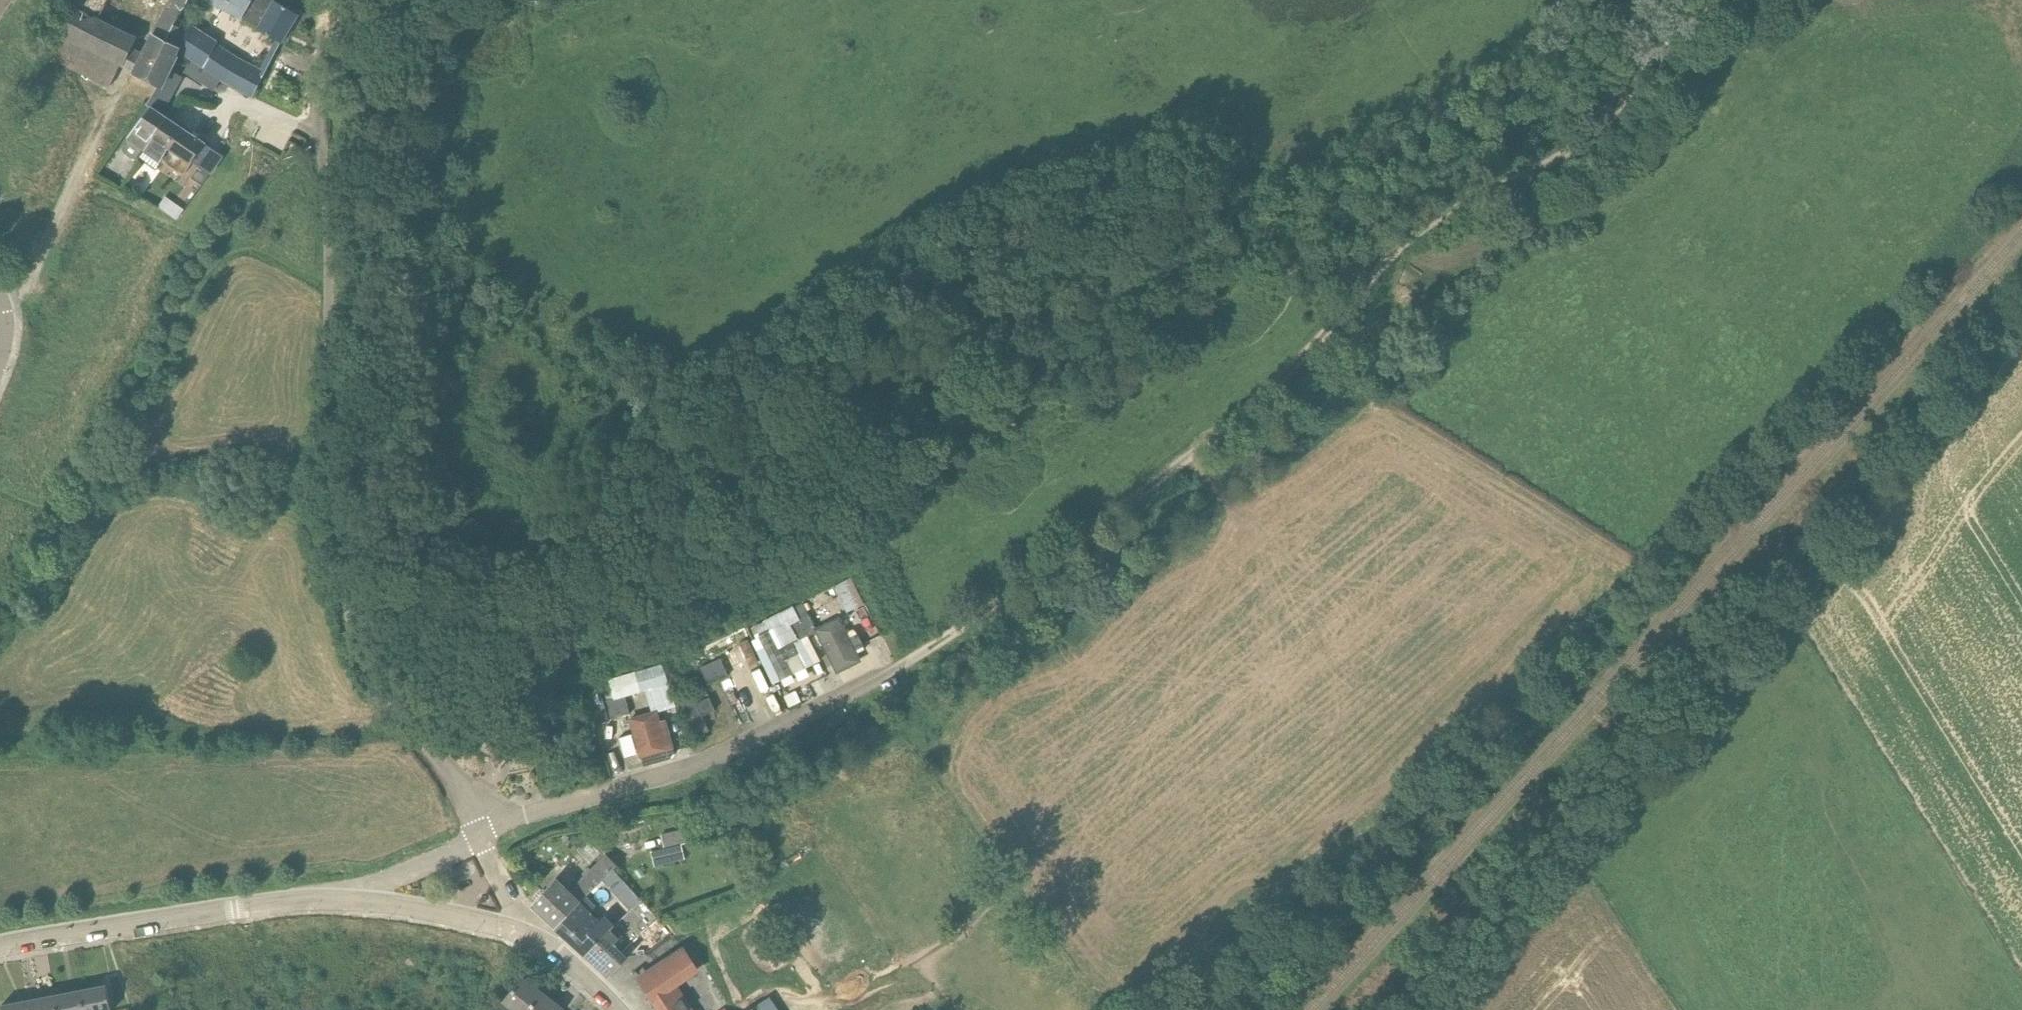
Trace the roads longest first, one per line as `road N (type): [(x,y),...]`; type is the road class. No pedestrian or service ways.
road 1 (track): [(891,671),(1032,577),(1235,419),(1313,346),(1410,232),(1578,148),(1666,40),(1719,0)]
road 2 (unclassified): [(478,836),(460,788),(373,681),(353,633),(320,136)]
road 3 (residential): [(478,836),(692,767),(891,671)]
road 4 (residential): [(0,946),(343,899)]
road 5 (track): [(0,296),(37,265),(109,106)]
road 6 (residential): [(522,930),(343,899)]
road 7 (residential): [(343,899),(478,836)]
road 8 (residential): [(621,1009),(557,949),(522,930)]

